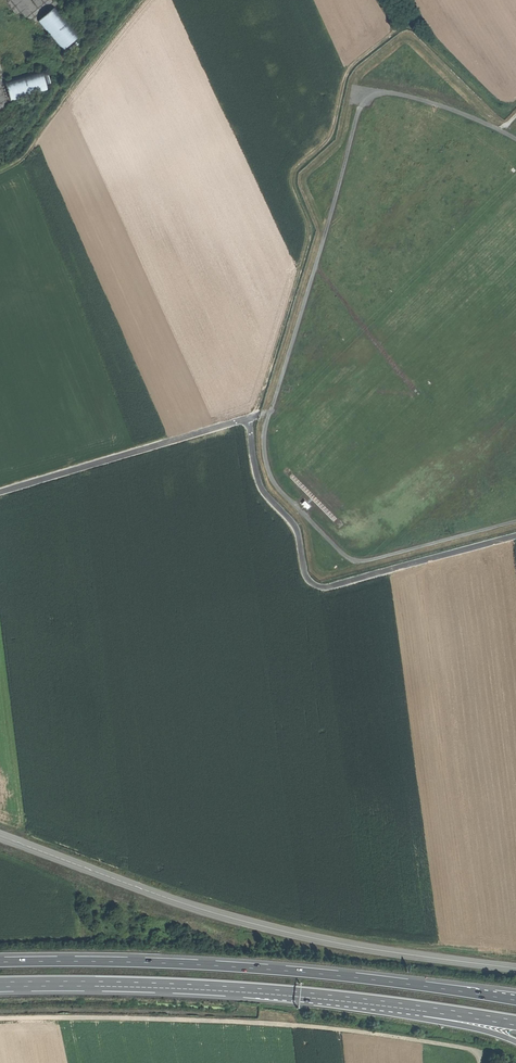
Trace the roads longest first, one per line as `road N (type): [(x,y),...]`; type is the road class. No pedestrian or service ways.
road 1 (secondary): [(0,835),(266,927),(515,968)]
road 2 (track): [(481,1062),(477,1051),(285,1025),(0,1019)]
road 3 (motorway): [(475,993),(187,964),(0,962)]
road 4 (track): [(246,419),(255,416),(314,228),(293,175),(333,137),(348,68),(399,29)]
road 5 (motorway): [(0,982),(210,985),(396,1003)]
road 6 (motorway): [(396,1003),(423,1019),(515,1043)]

